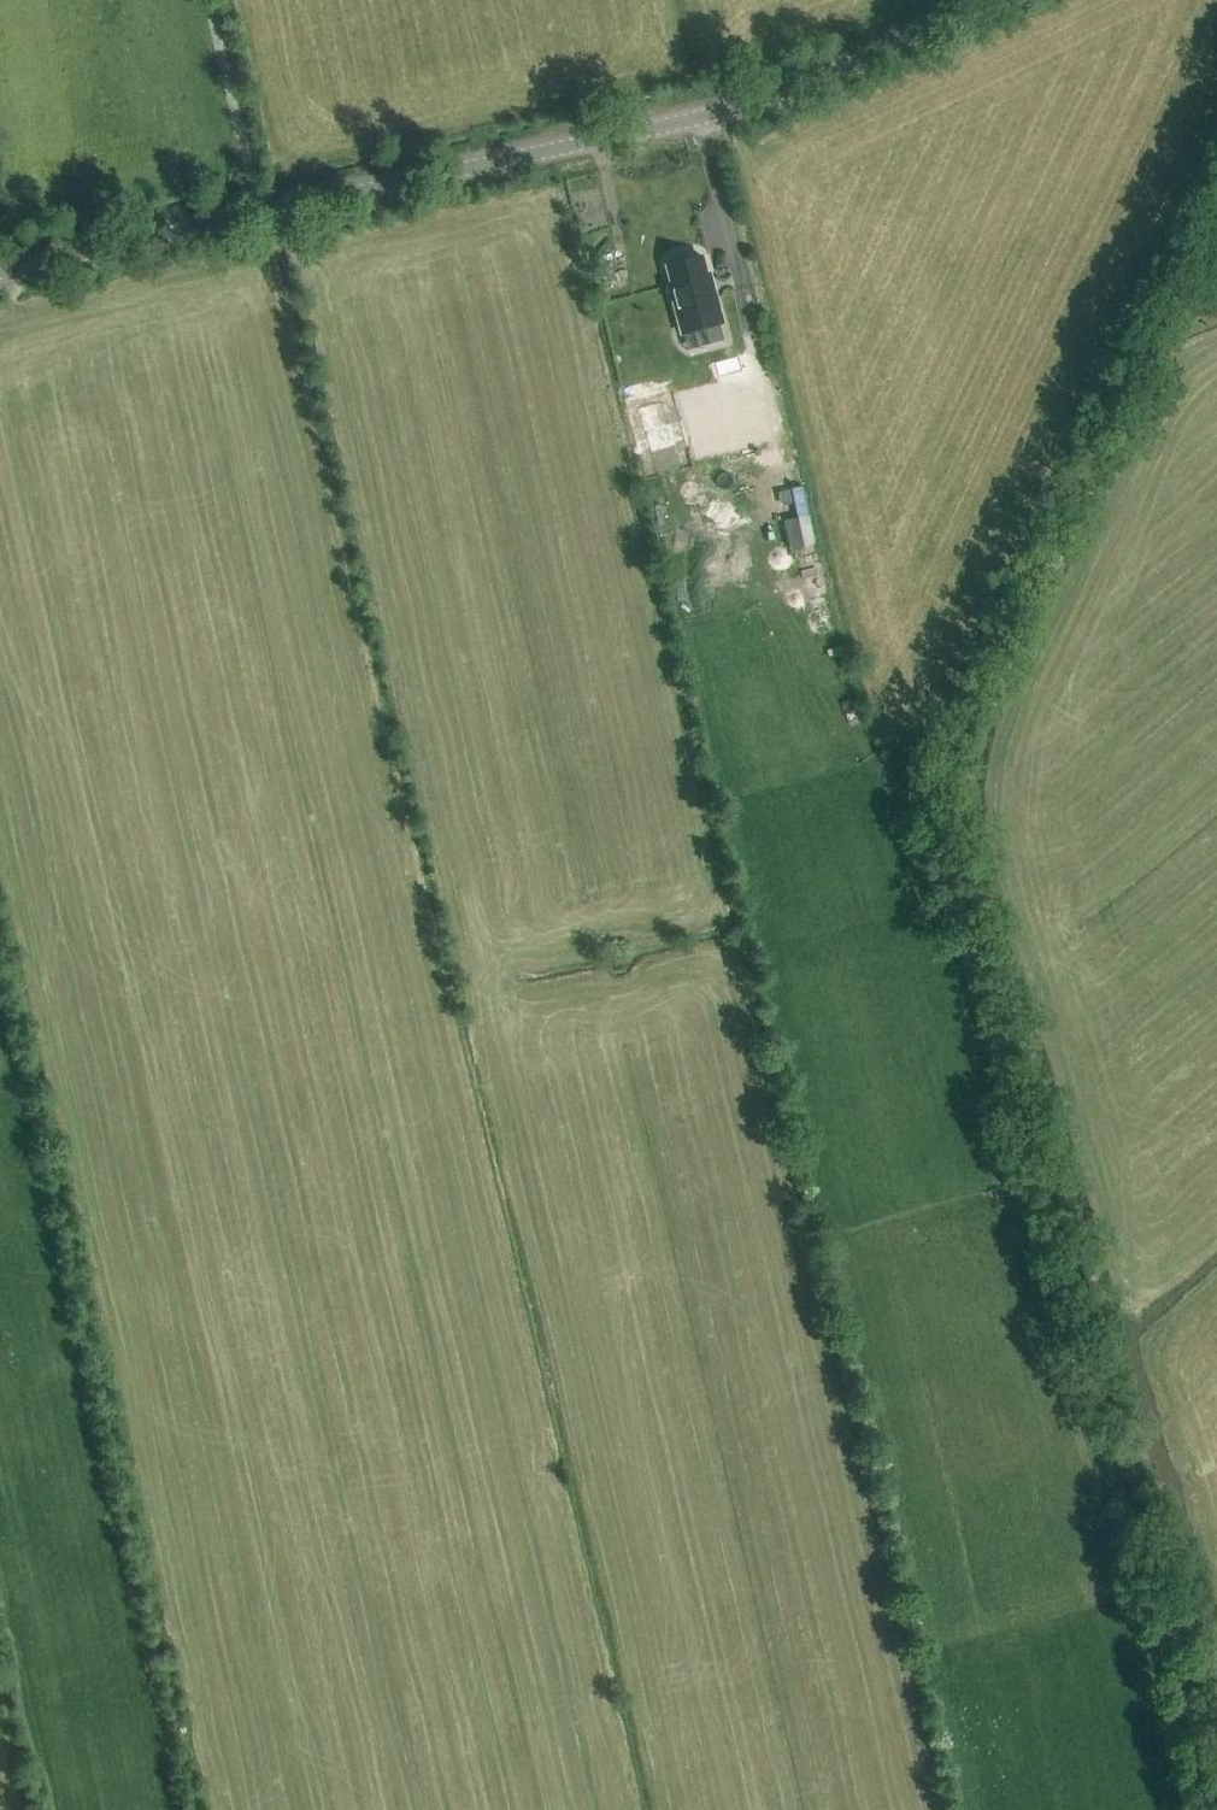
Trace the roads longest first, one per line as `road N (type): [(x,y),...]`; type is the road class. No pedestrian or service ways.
road 1 (tertiary): [(982,0),(823,76),(731,108),(0,272)]

